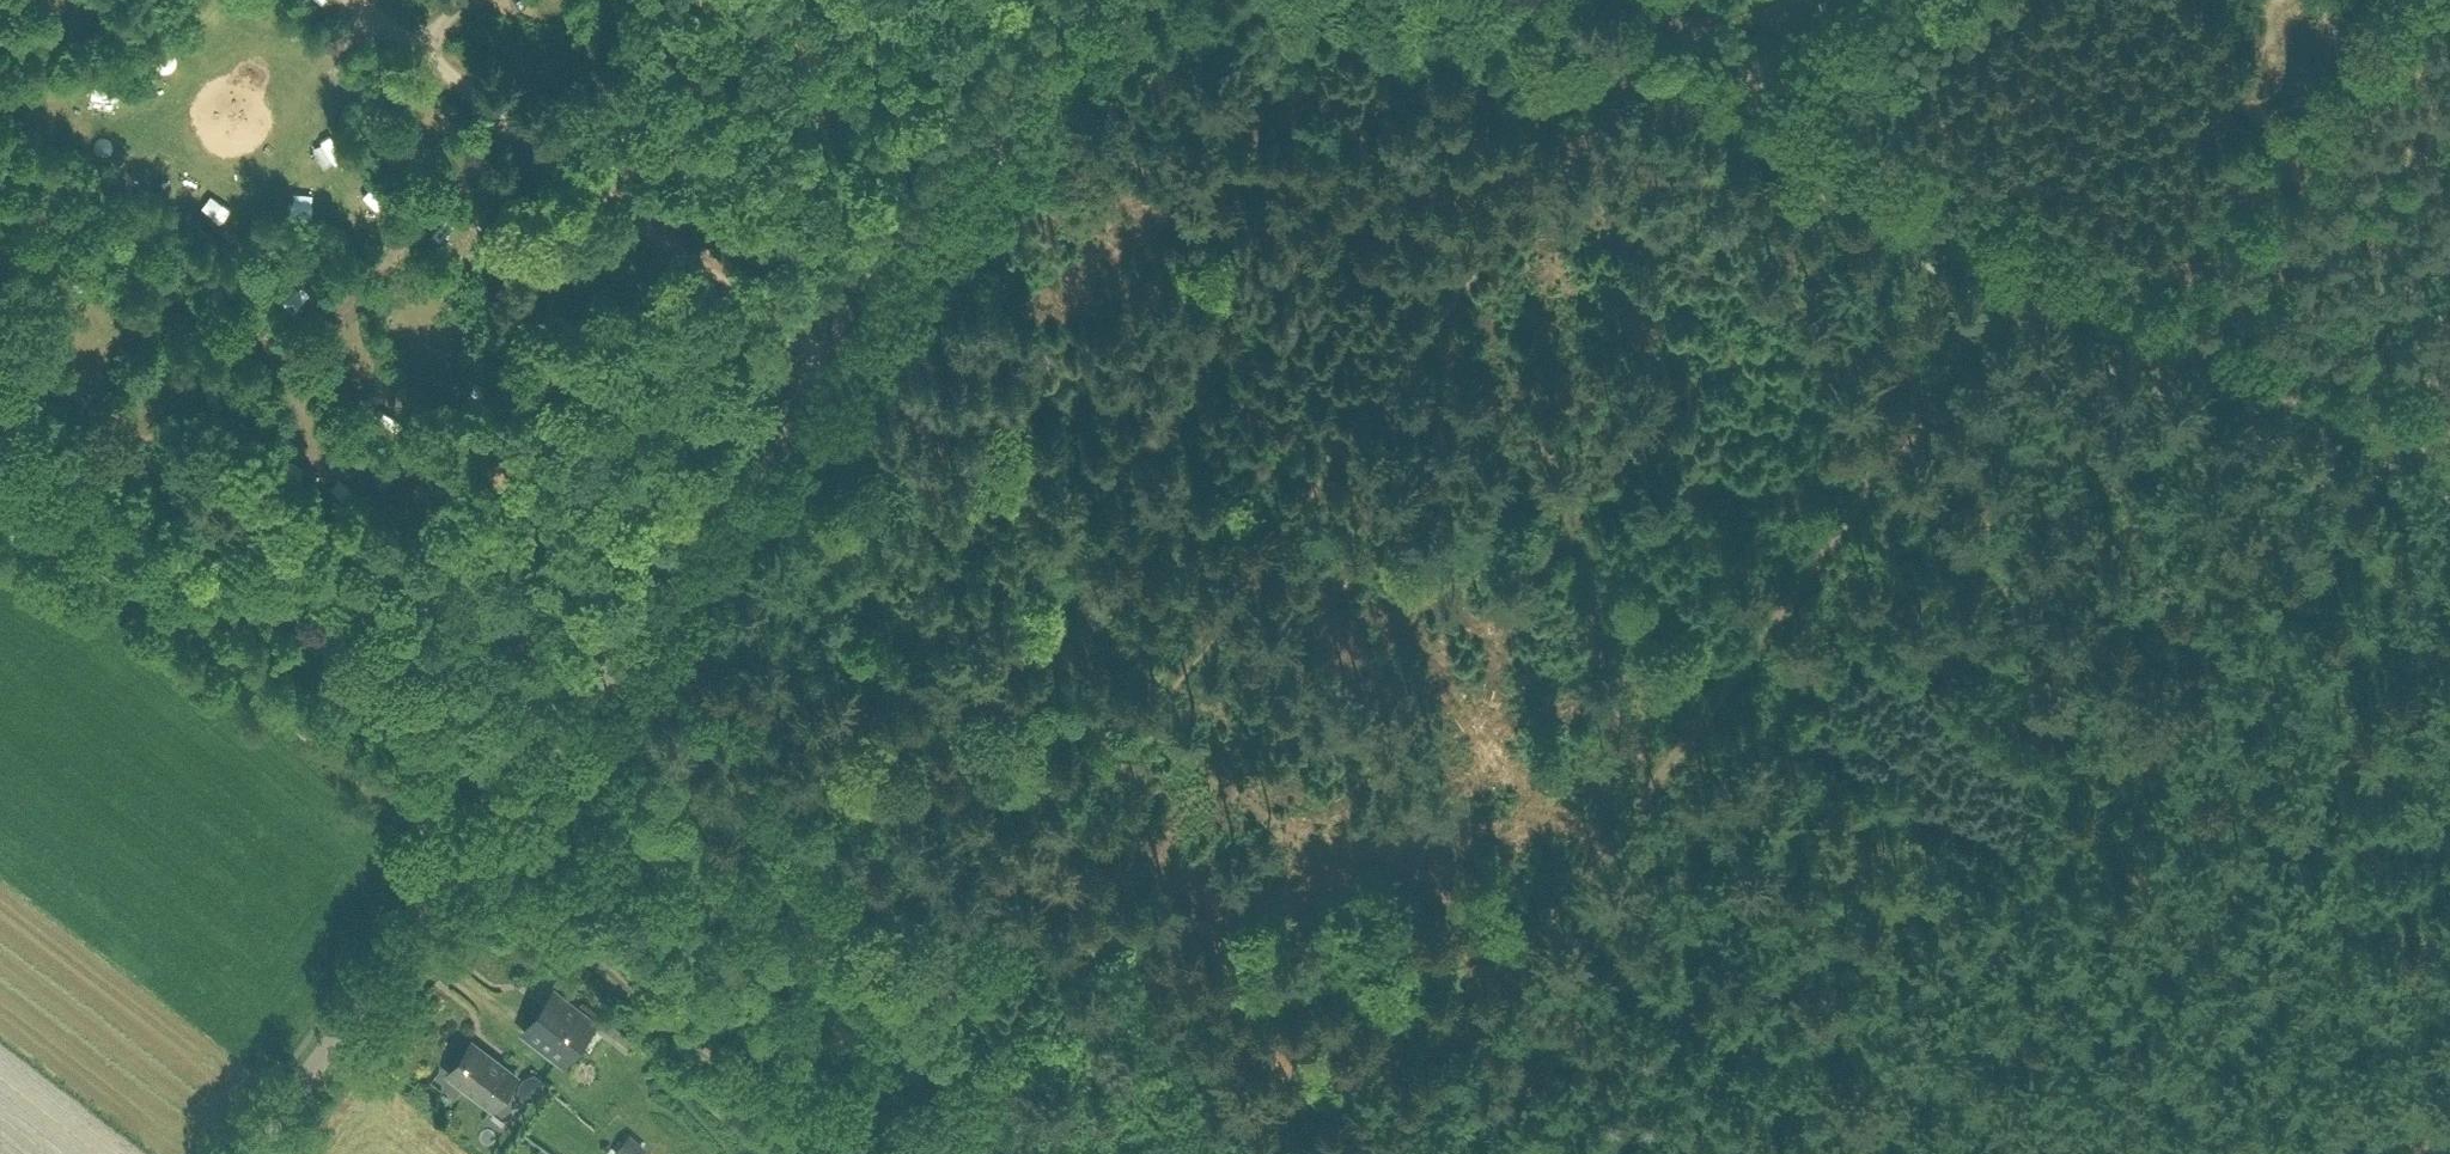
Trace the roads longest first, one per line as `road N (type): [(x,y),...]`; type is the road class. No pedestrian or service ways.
road 1 (tertiary): [(244,1153),(1117,0)]
road 2 (track): [(2038,262),(1381,1153)]
road 3 (track): [(922,959),(1133,751),(1588,122)]
road 4 (track): [(772,1108),(427,822),(299,729),(142,586),(0,518)]
road 5 (track): [(841,366),(351,0)]
road 6 (track): [(1653,0),(2081,291),(2142,320)]
road 7 (track): [(2142,320),(2449,16)]
road 8 (track): [(2142,320),(2449,437)]
road 9 (track): [(772,1108),(922,959)]
road 10 (track): [(1588,122),(1668,12)]

